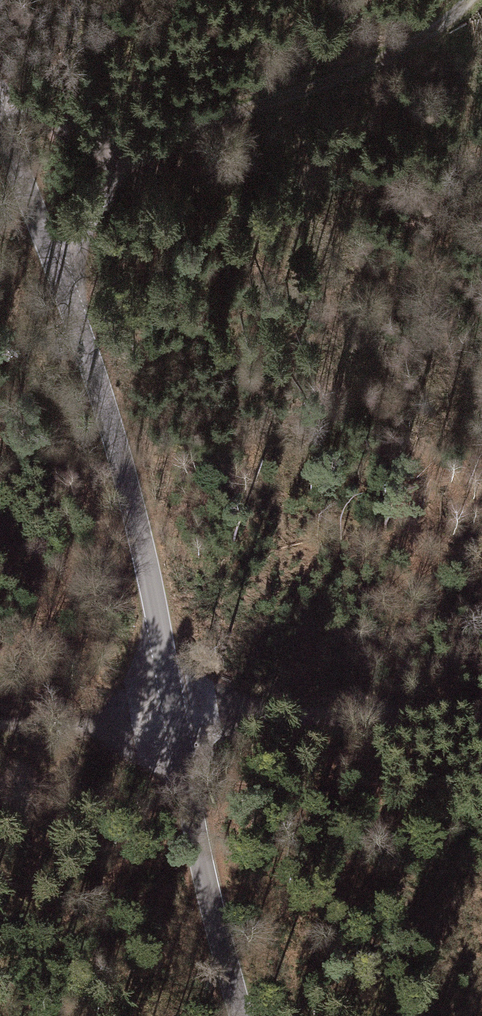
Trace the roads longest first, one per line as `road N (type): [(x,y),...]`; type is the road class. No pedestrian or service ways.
road 1 (tertiary): [(239,1015),(109,433),(0,123)]
road 2 (track): [(59,272),(98,179),(153,139),(373,64),(467,0)]
road 3 (track): [(175,725),(446,711),(481,716)]
road 4 (track): [(0,723),(175,725)]

